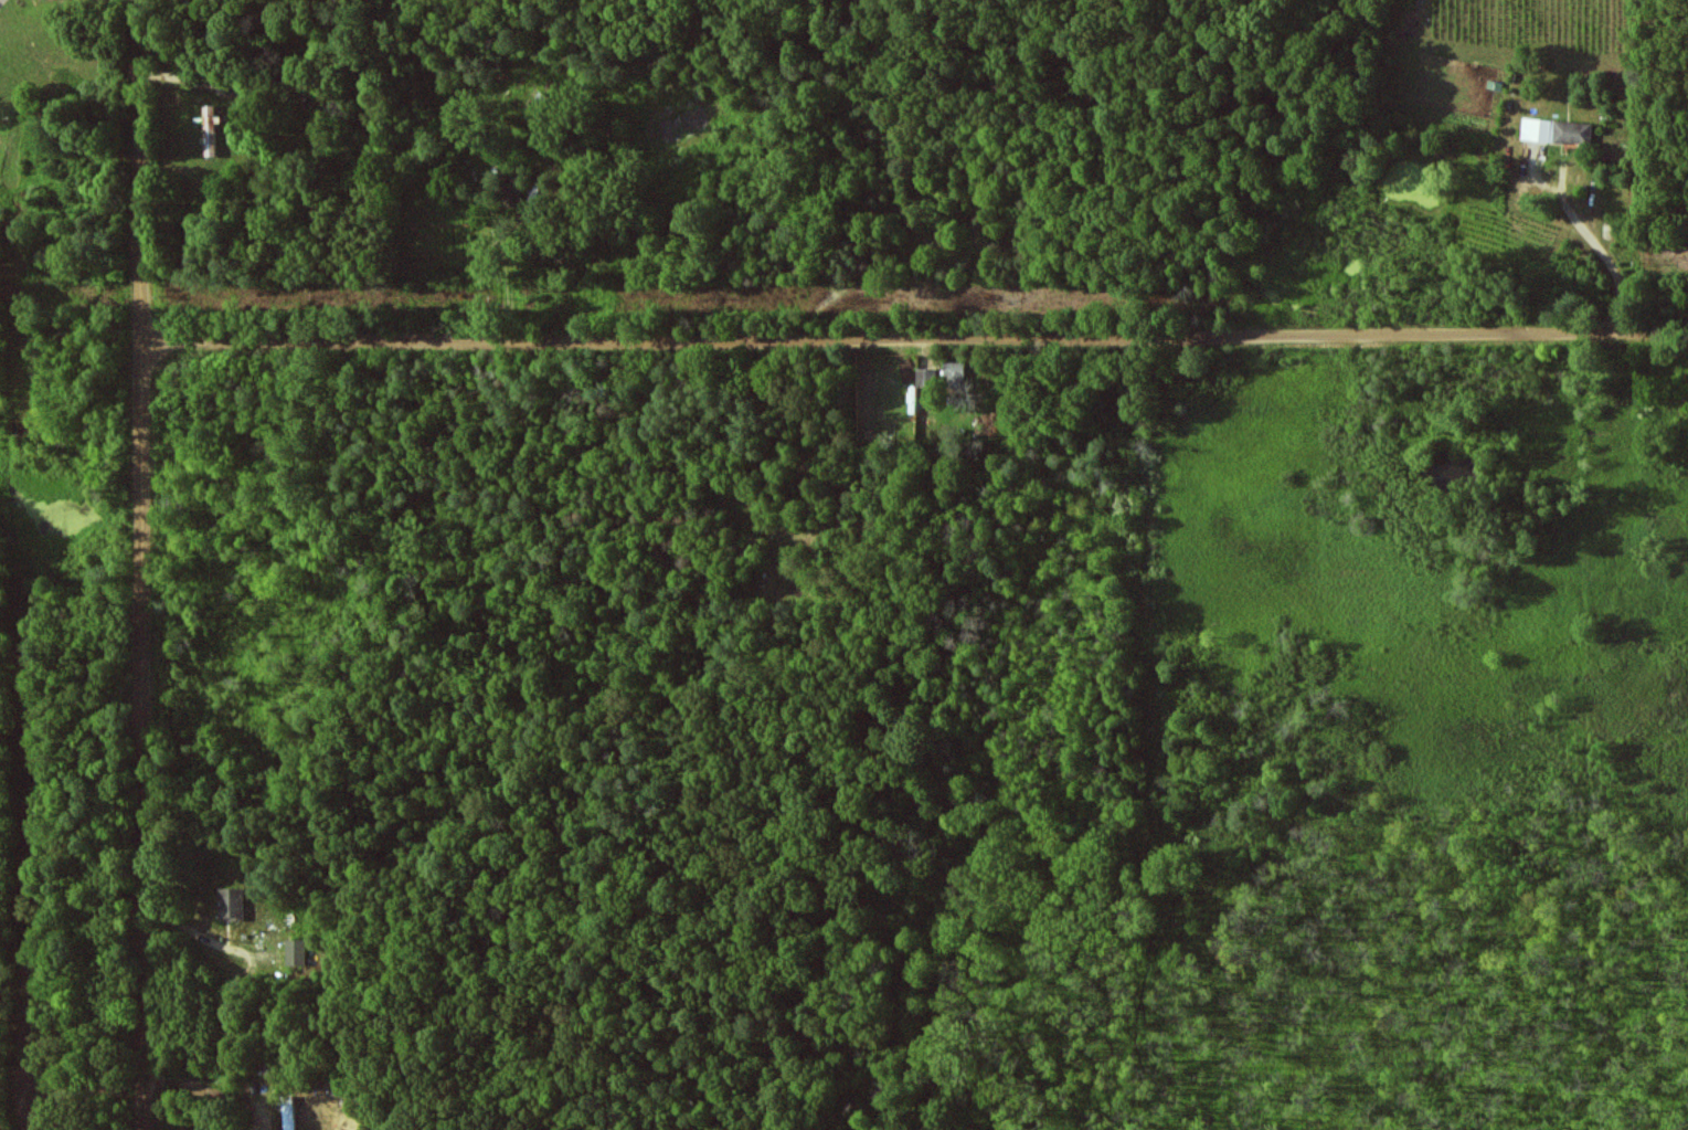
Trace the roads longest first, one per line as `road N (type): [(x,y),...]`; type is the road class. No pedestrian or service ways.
road 1 (residential): [(144,342),(1607,337),(1618,283),(1559,201)]
road 2 (residential): [(151,1129),(140,0)]

